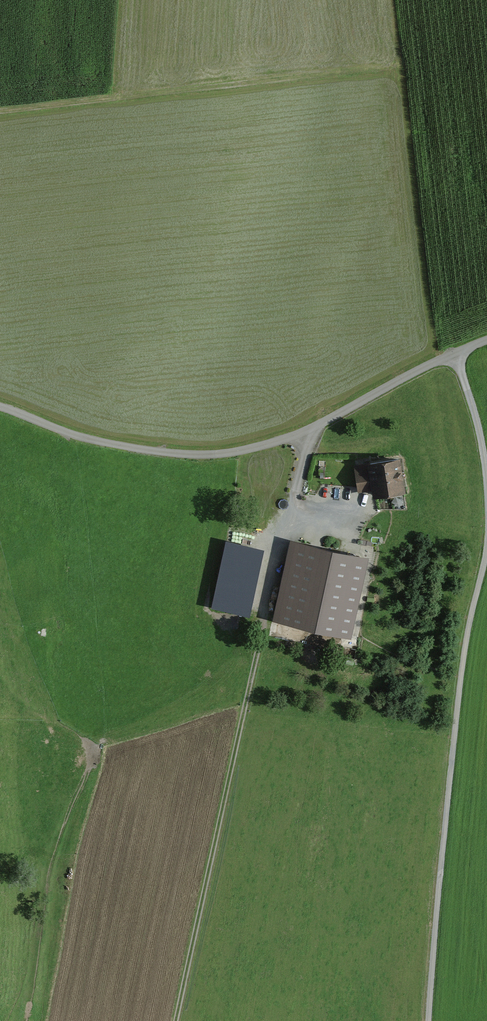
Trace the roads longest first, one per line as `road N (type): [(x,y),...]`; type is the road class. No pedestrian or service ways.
road 1 (track): [(312,429),(174,1020)]
road 2 (track): [(455,354),(256,450),(181,453),(97,439),(0,404)]
road 3 (track): [(427,1020),(457,706),(486,546)]
road 4 (track): [(0,111),(385,66)]
road 5 (track): [(486,482),(455,354)]

